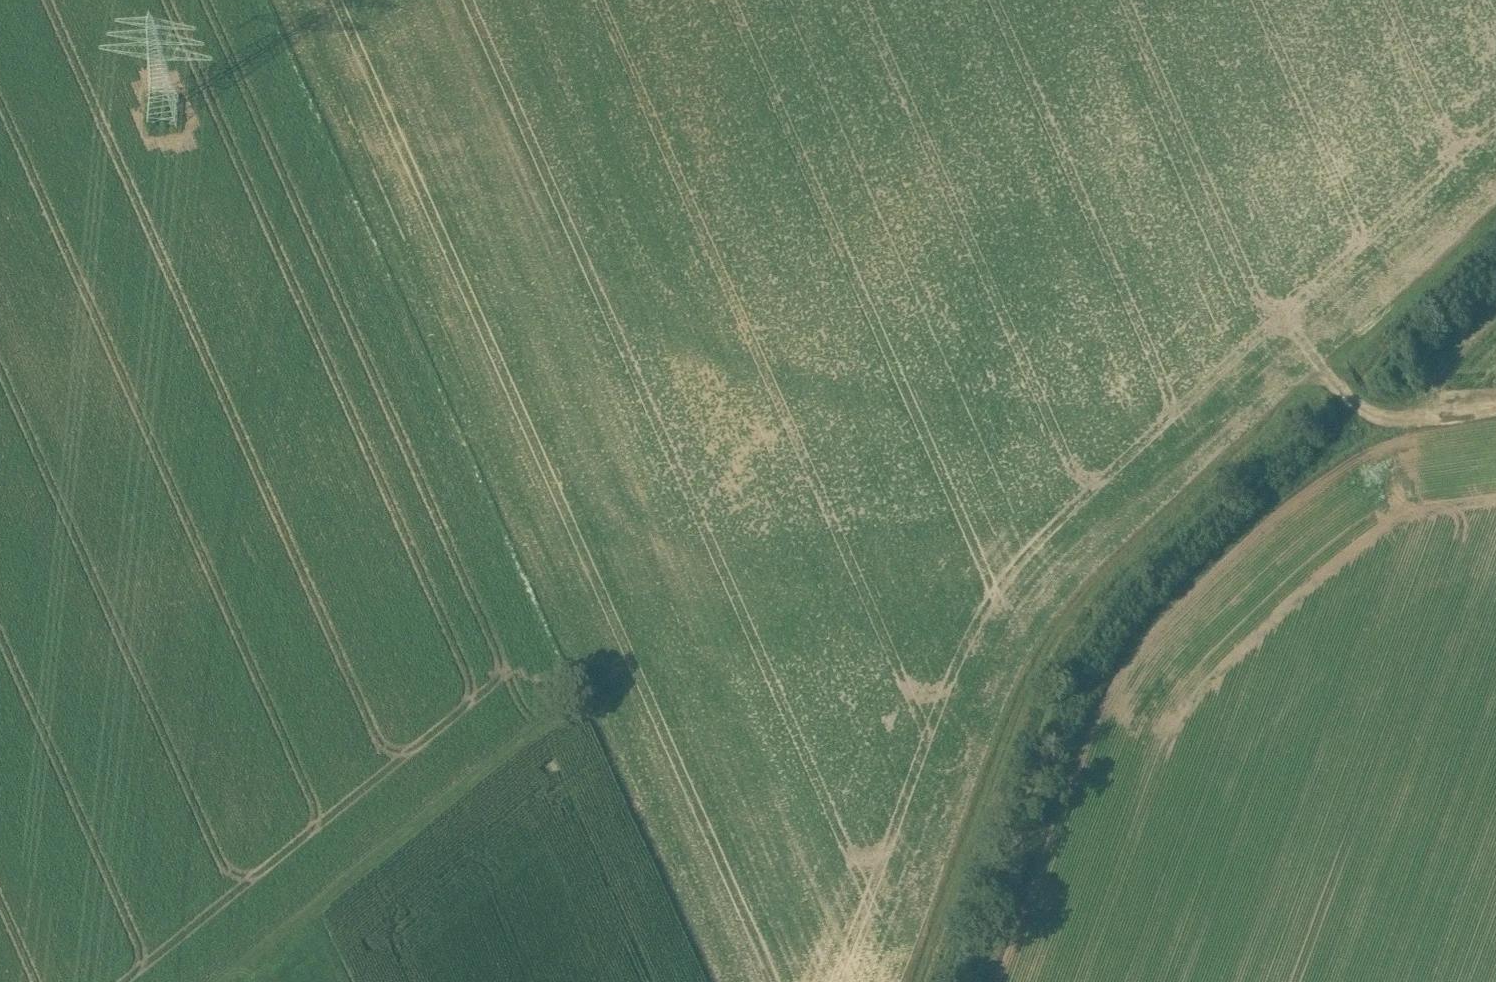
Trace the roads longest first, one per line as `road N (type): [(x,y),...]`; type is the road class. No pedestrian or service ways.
road 1 (track): [(1321,368),(1354,402),(1398,413),(1495,404)]

